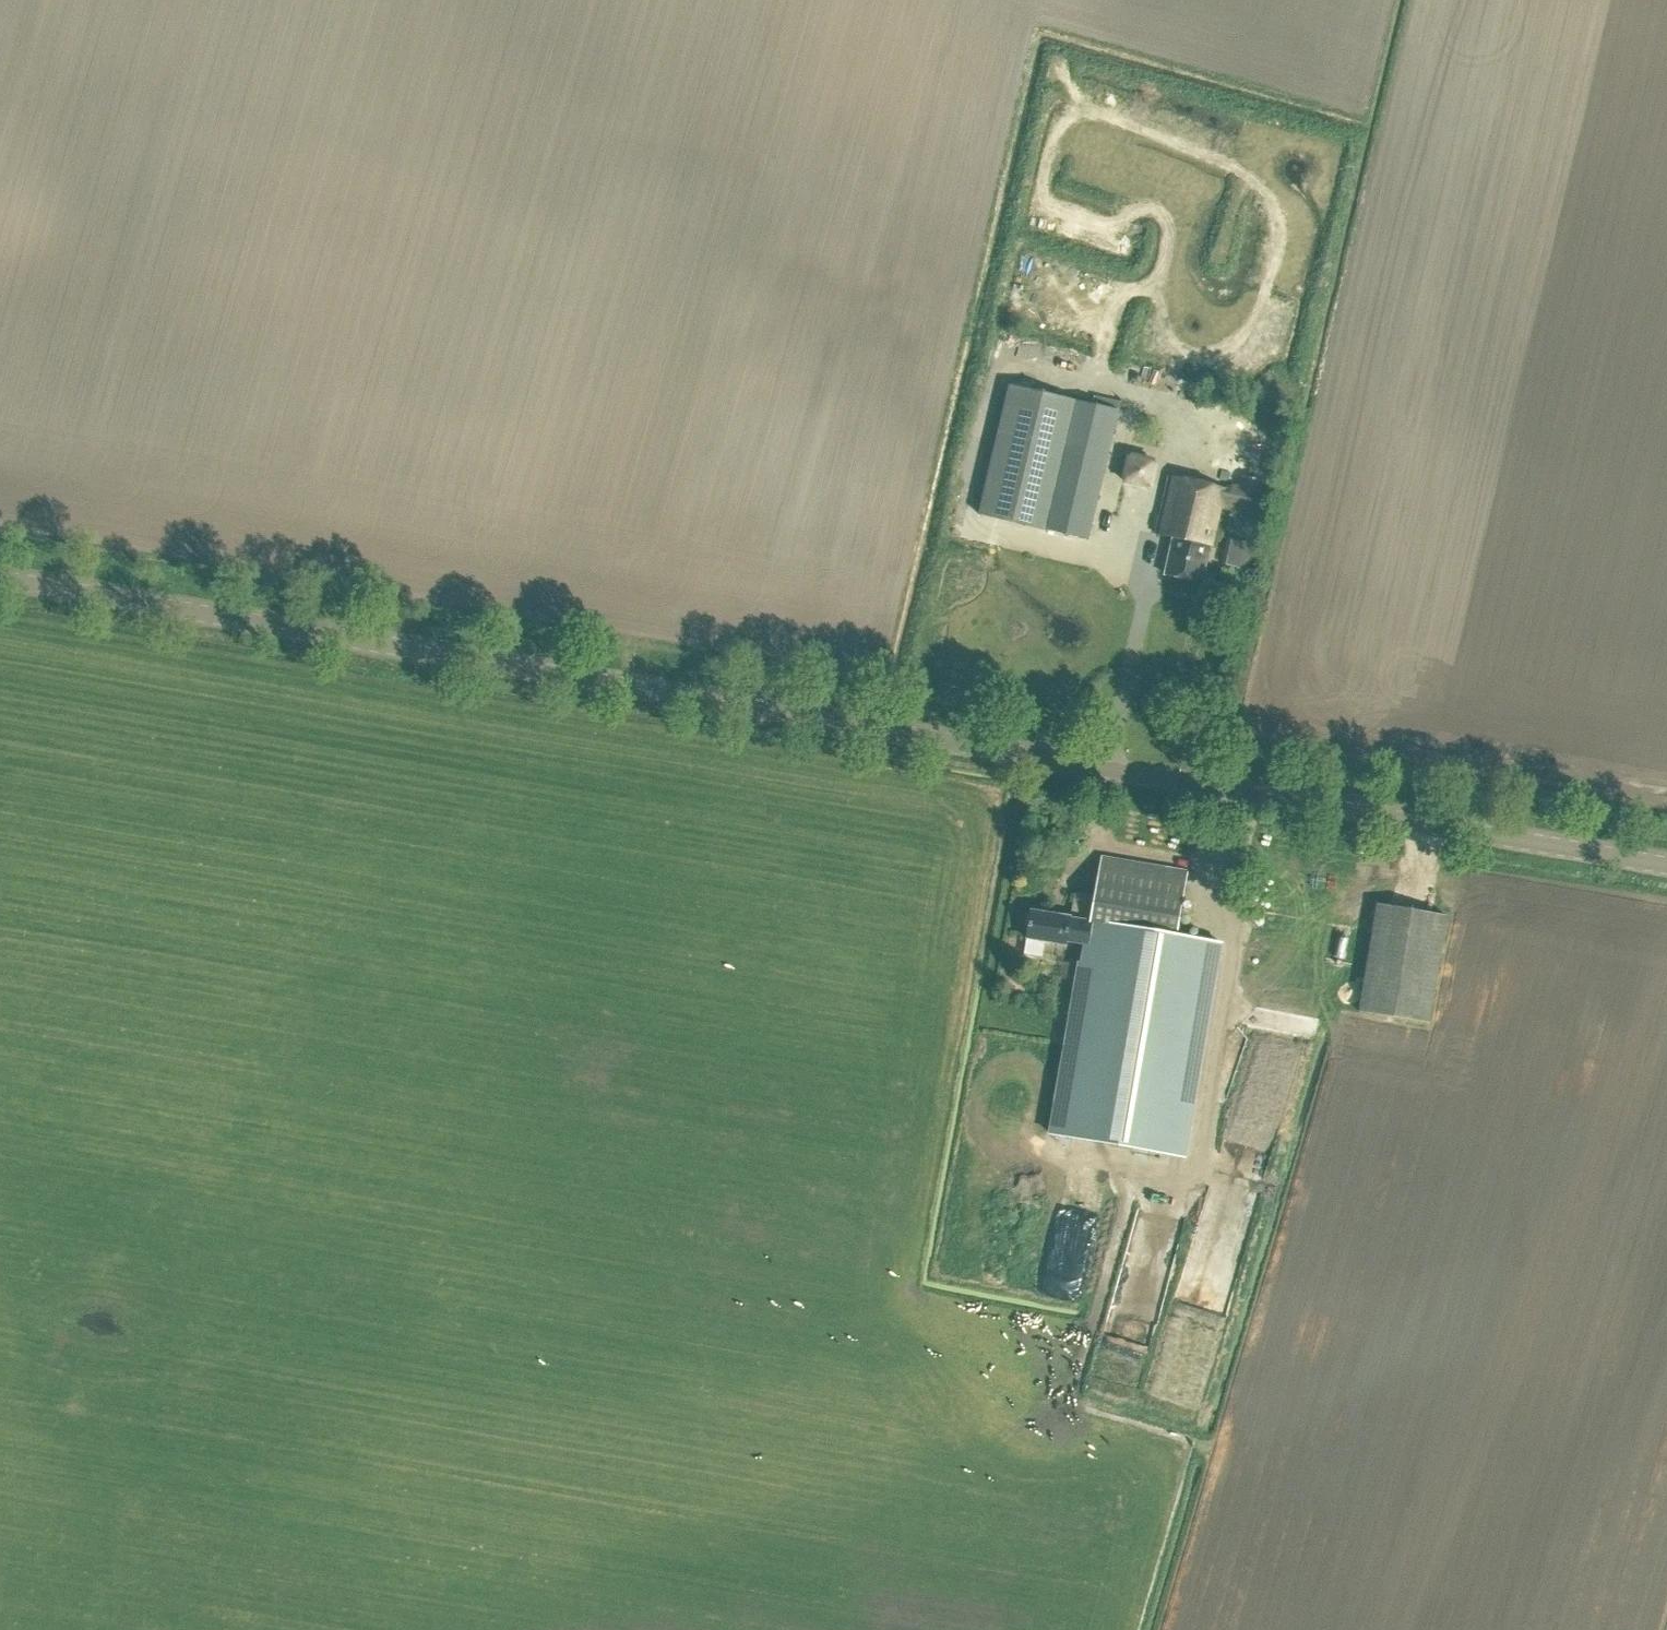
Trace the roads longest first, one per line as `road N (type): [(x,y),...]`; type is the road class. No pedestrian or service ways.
road 1 (tertiary): [(1666,865),(0,581)]

